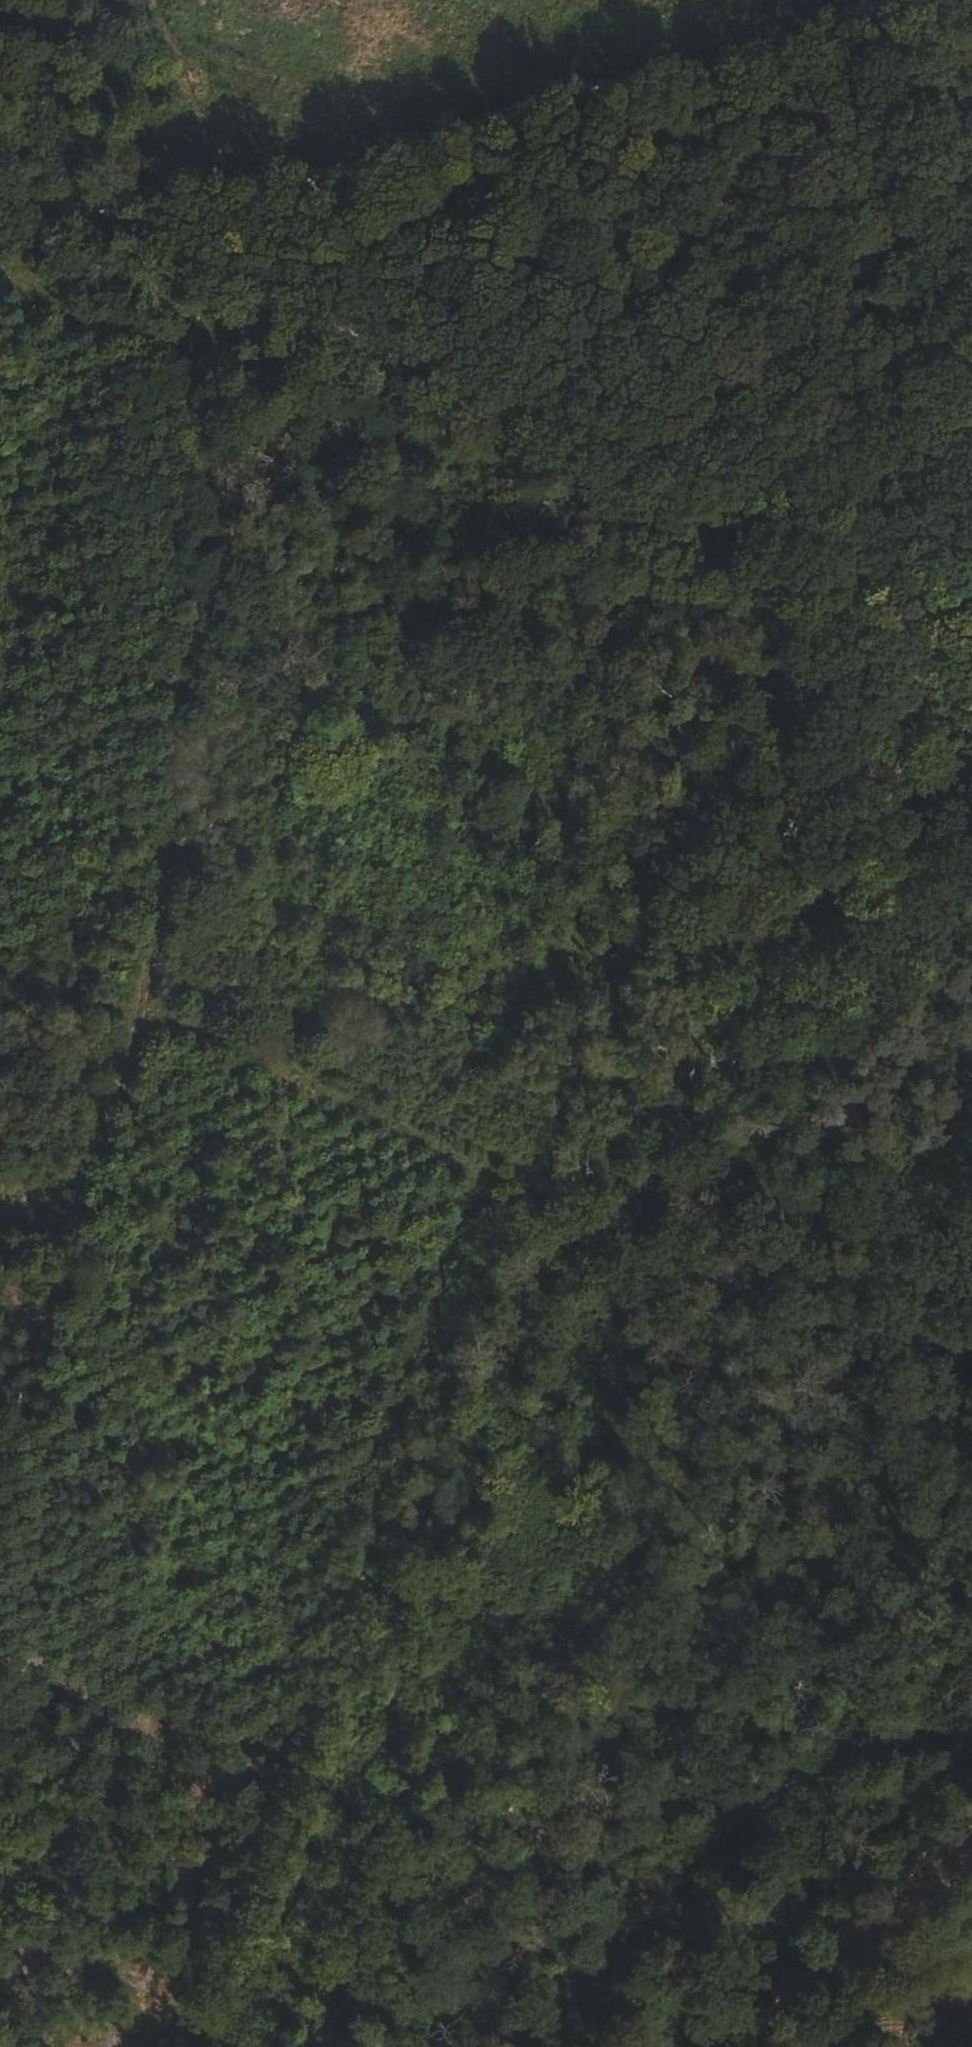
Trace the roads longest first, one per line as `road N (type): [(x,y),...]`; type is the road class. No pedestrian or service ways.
road 1 (track): [(971,1813),(778,2046)]

